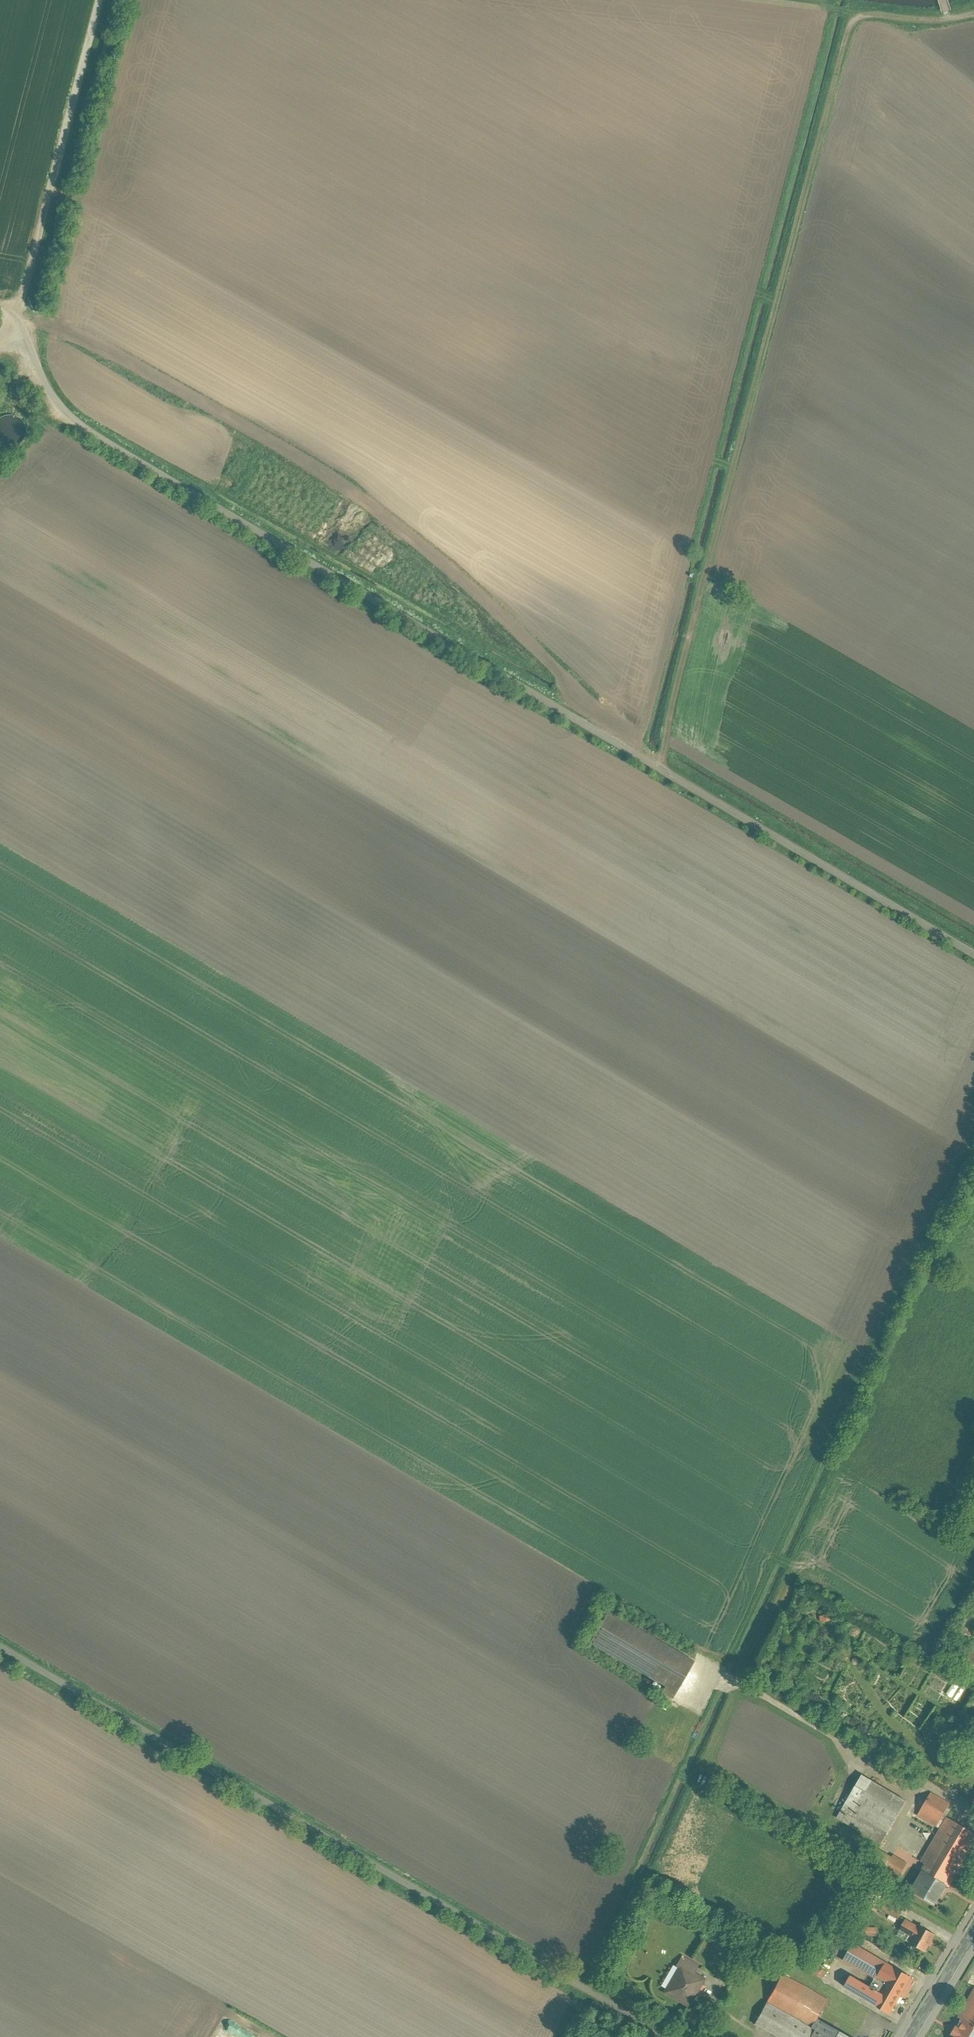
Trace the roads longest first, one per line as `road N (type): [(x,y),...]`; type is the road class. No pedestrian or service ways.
road 1 (unclassified): [(77,427),(973,956)]
road 2 (unclassified): [(0,1646),(588,1990)]
road 3 (track): [(100,0),(21,303),(0,339)]

